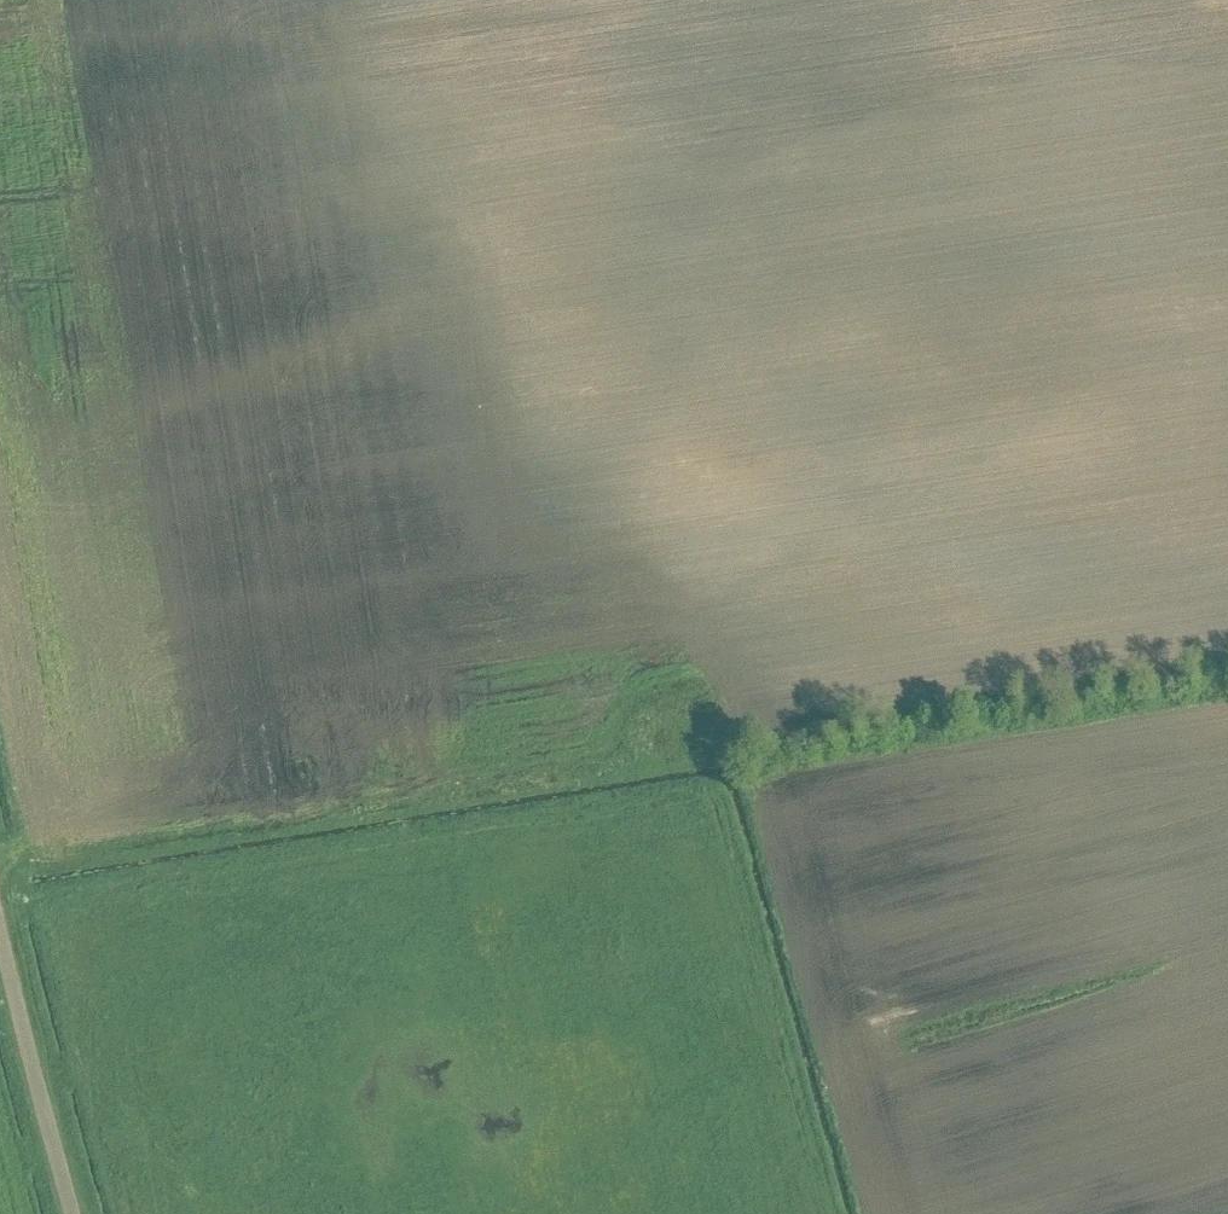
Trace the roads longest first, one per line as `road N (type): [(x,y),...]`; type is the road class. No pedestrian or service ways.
road 1 (unclassified): [(0,935),(73,1213)]

